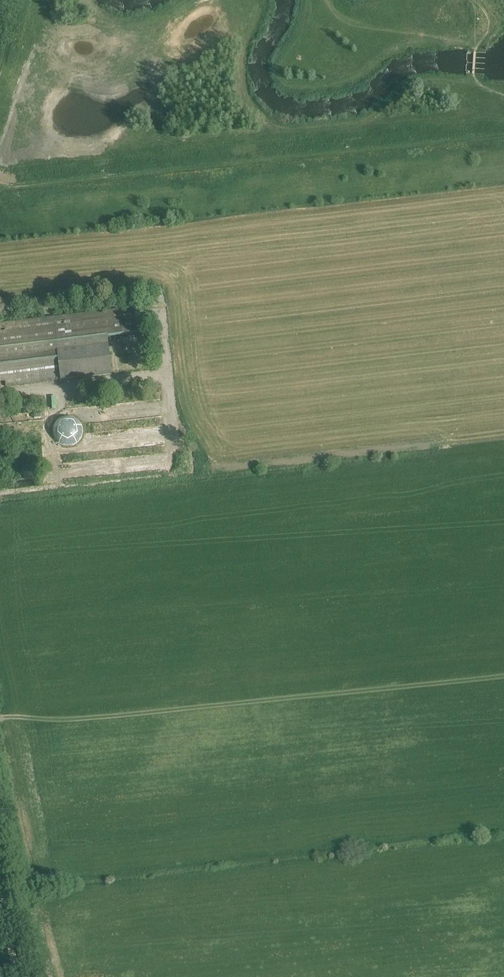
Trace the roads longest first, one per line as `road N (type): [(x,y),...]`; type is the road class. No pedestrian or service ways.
road 1 (track): [(503,135),(0,185)]
road 2 (unclassified): [(24,976),(0,857)]

